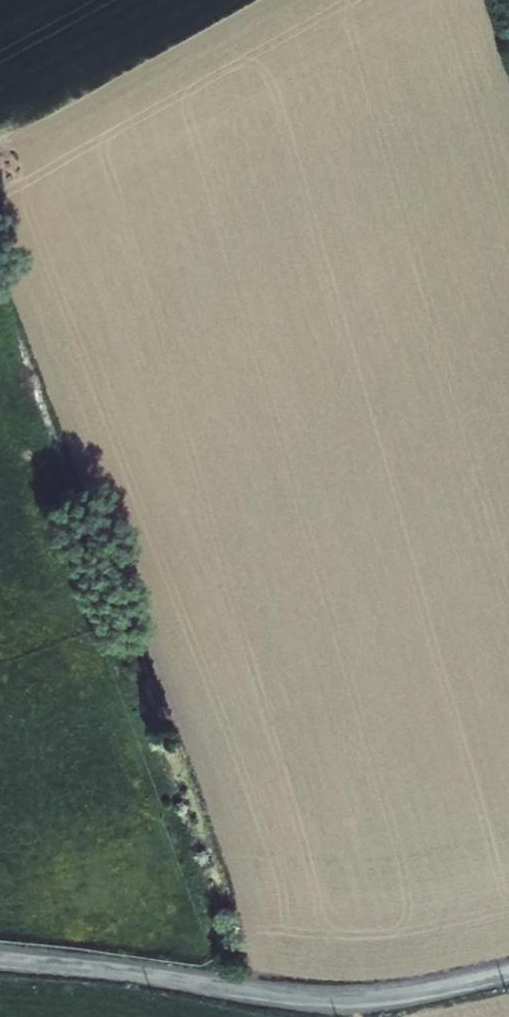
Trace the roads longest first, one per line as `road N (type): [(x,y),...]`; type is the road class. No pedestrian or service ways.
road 1 (tertiary): [(0,959),(338,1001),(508,973)]

